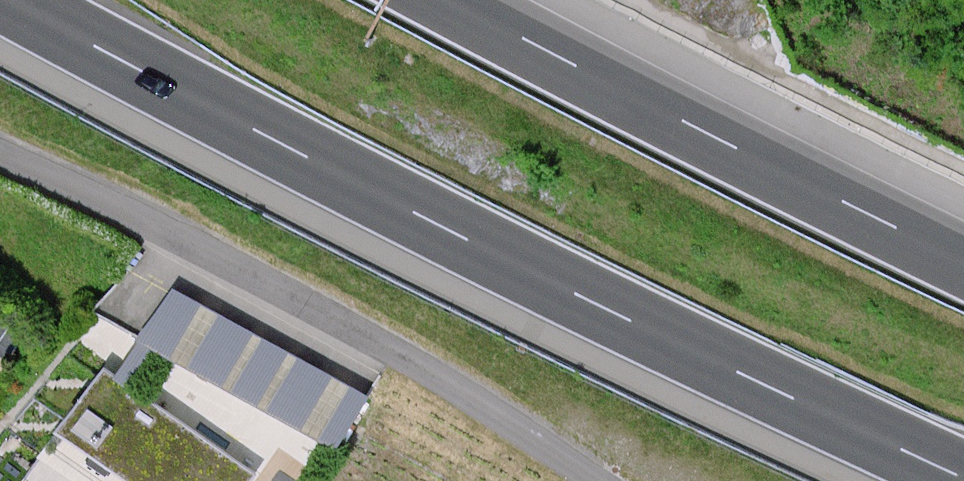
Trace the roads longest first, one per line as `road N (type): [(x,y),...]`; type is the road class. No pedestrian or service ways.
road 1 (motorway): [(13,0),(519,266),(963,476)]
road 2 (residential): [(0,135),(370,337),(605,480)]
road 3 (motorway): [(963,258),(454,0)]

